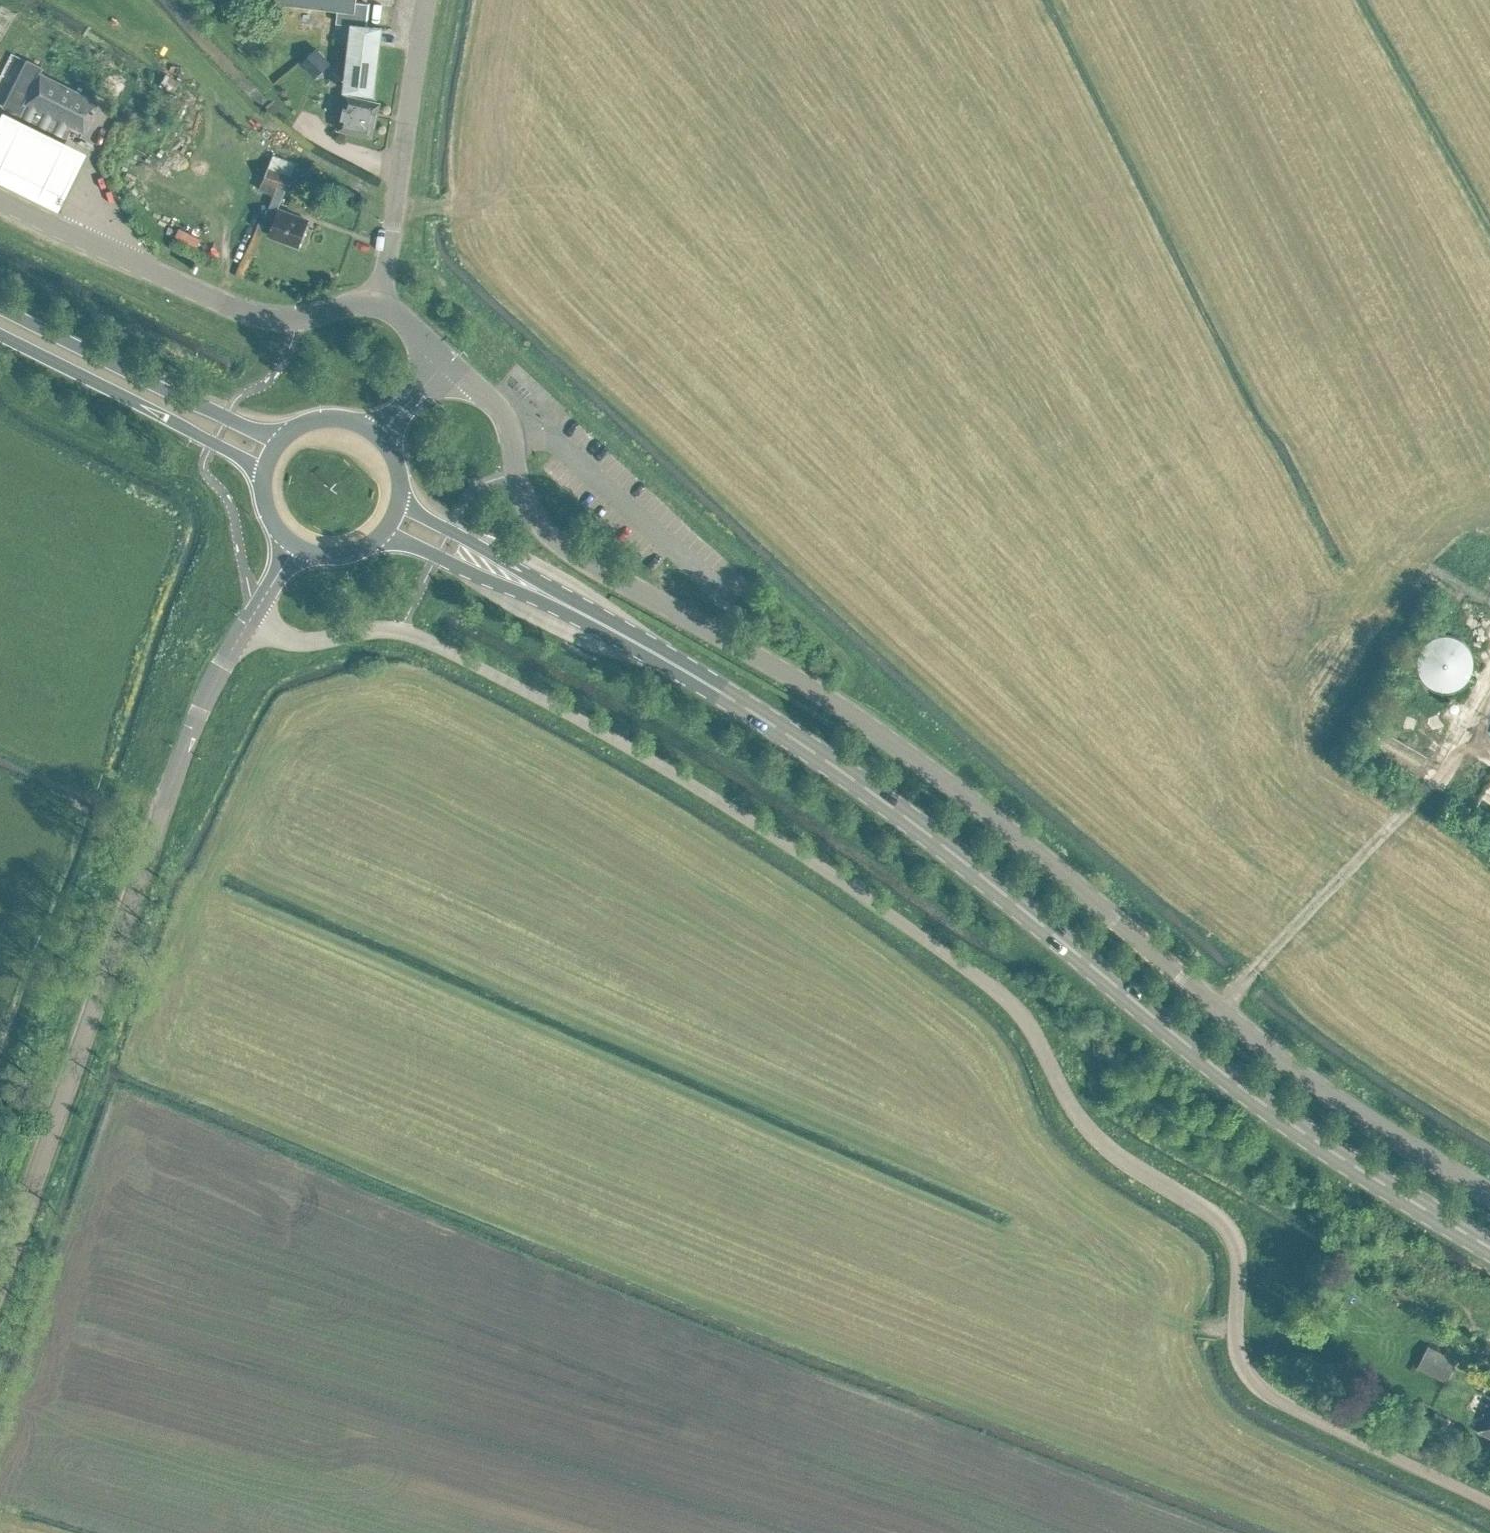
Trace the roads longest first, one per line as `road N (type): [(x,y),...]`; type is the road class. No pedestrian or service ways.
road 1 (unclassified): [(247,621),(300,639),(383,626),(424,638),(714,796),(941,949),(1020,1012),(1065,1095),(1099,1139),(1220,1219),(1238,1257),(1237,1346),(1257,1384),(1489,1502)]
road 2 (tertiary): [(1489,1192),(1285,1061),(913,755),(552,537),(524,496),(505,416),(447,359)]
road 3 (primary): [(1489,1245),(1297,1127),(990,880),(801,742),(538,590)]
road 4 (unclassified): [(0,1273),(181,750),(247,621)]
road 5 (unclassified): [(379,302),(308,317),(245,312),(0,196)]
road 6 (primary): [(279,436),(0,306)]
road 7 (unclassified): [(379,302),(427,0)]
road 8 (primary): [(0,334),(261,470)]
road 9 (primary): [(384,532),(510,587),(538,590)]
road 10 (primary): [(538,590),(519,568),(400,501)]

